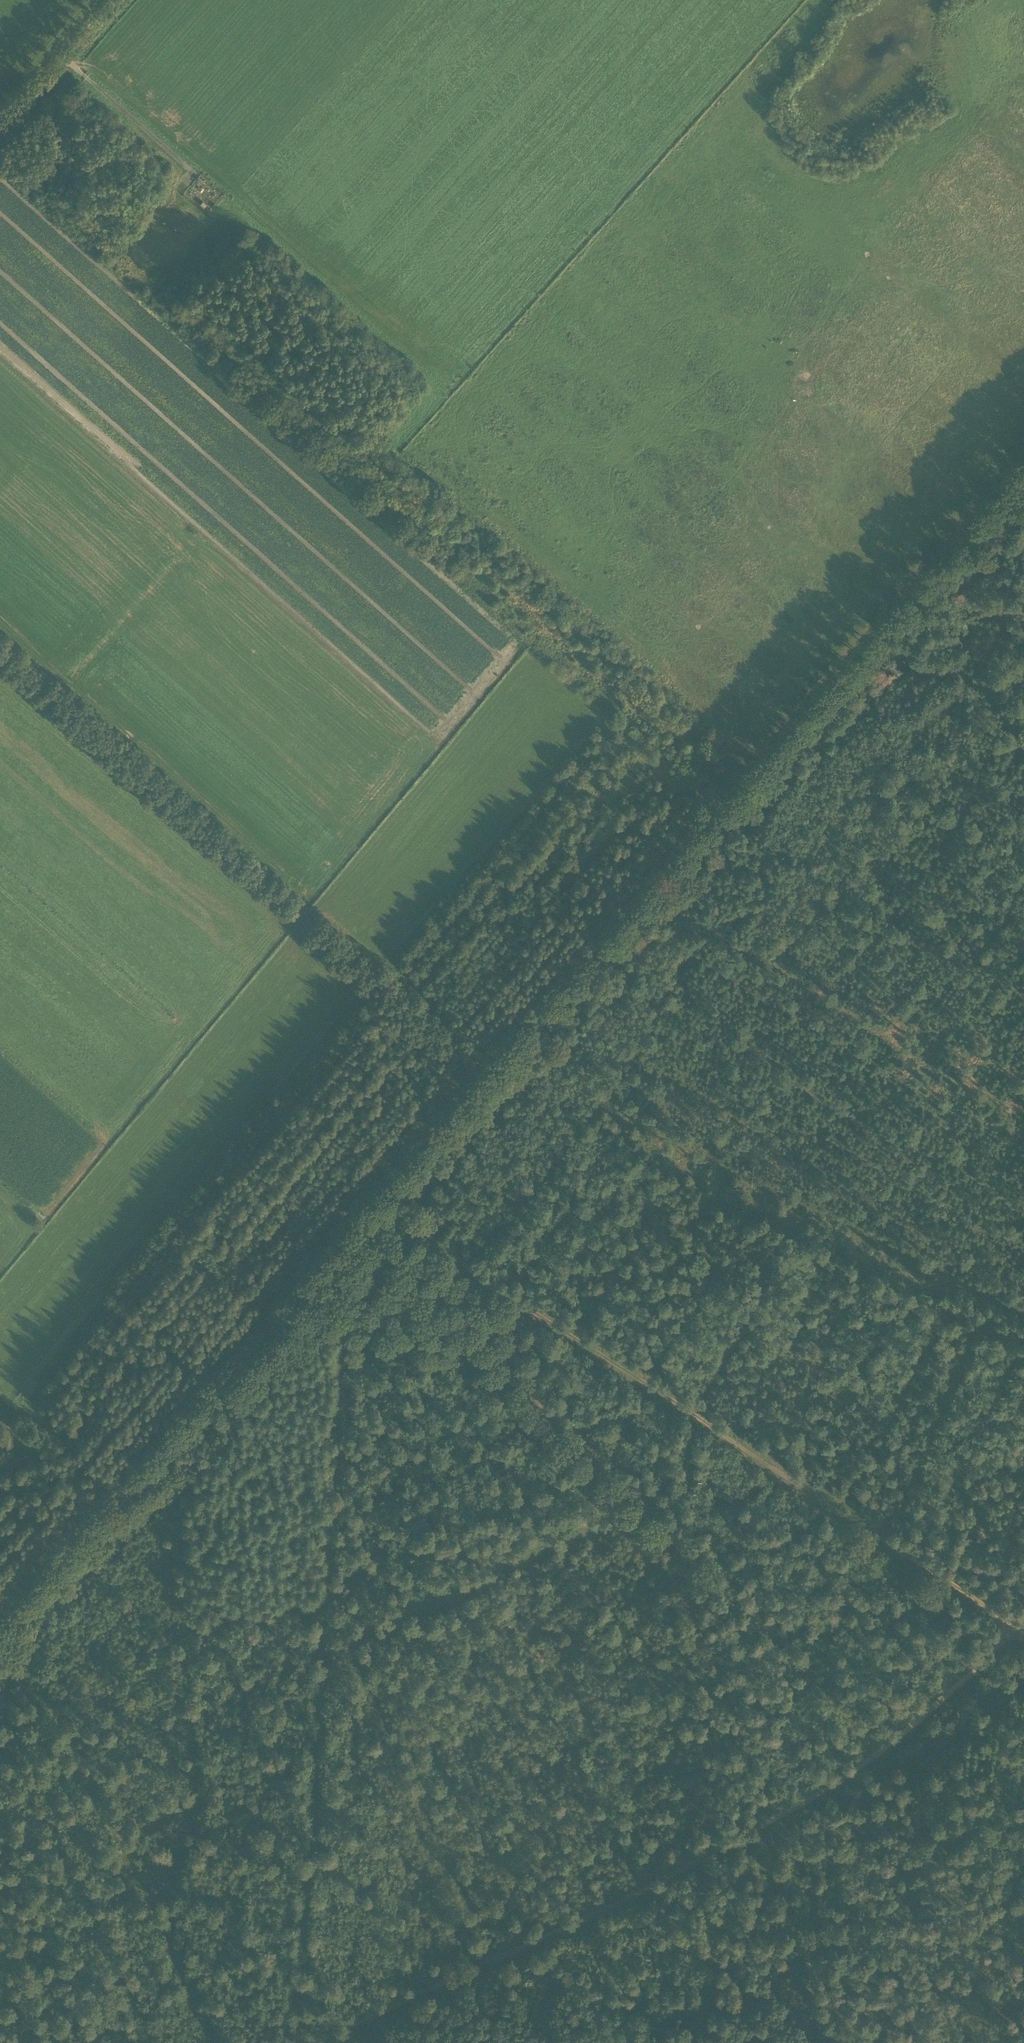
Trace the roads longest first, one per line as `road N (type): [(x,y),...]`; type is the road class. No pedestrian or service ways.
road 1 (track): [(1023,479),(379,1206)]
road 2 (track): [(305,2042),(761,1823),(875,1744),(1023,1617)]
road 3 (track): [(1023,1617),(390,1213)]
road 4 (track): [(379,1206),(0,1636)]
road 5 (track): [(761,1823),(792,1886),(810,1951),(809,2042)]
road 6 (track): [(337,917),(506,1066)]
road 7 (track): [(0,135),(124,0)]
road 8 (track): [(203,183),(67,63)]
road 9 (track): [(1023,1093),(882,1019)]

